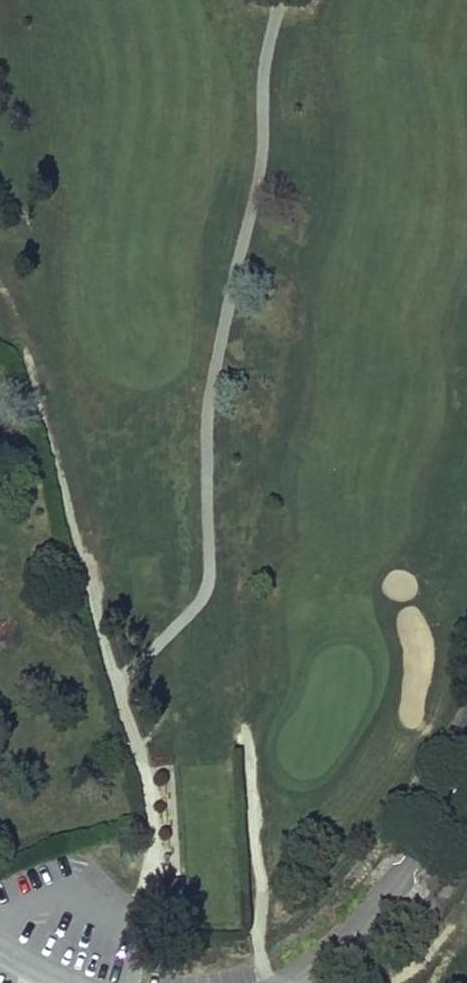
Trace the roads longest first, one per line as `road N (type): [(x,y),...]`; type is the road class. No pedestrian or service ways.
road 1 (residential): [(291,982),(352,932),(466,796)]

